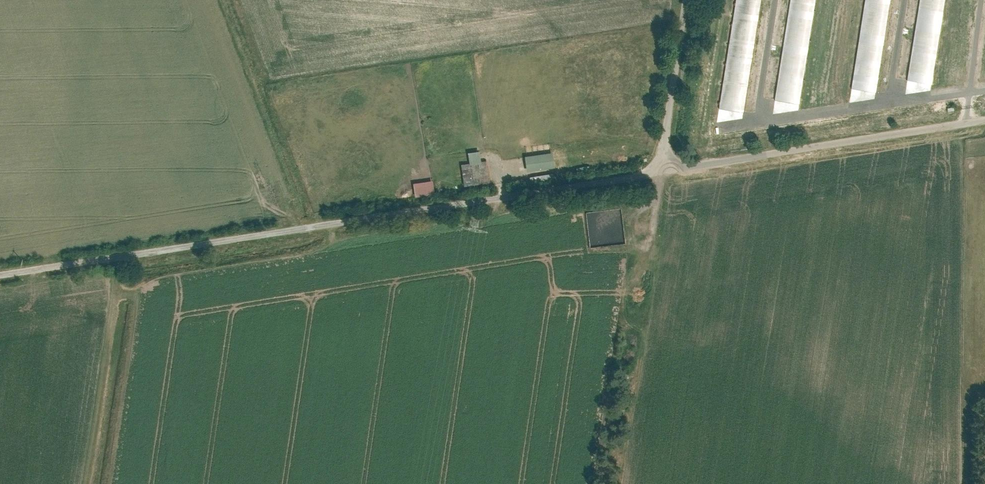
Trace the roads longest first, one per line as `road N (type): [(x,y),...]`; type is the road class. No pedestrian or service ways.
road 1 (unclassified): [(663,171),(0,273)]
road 2 (unclassified): [(663,171),(984,120)]
road 3 (track): [(76,483),(110,256)]
road 4 (unclassified): [(663,171),(689,0)]

